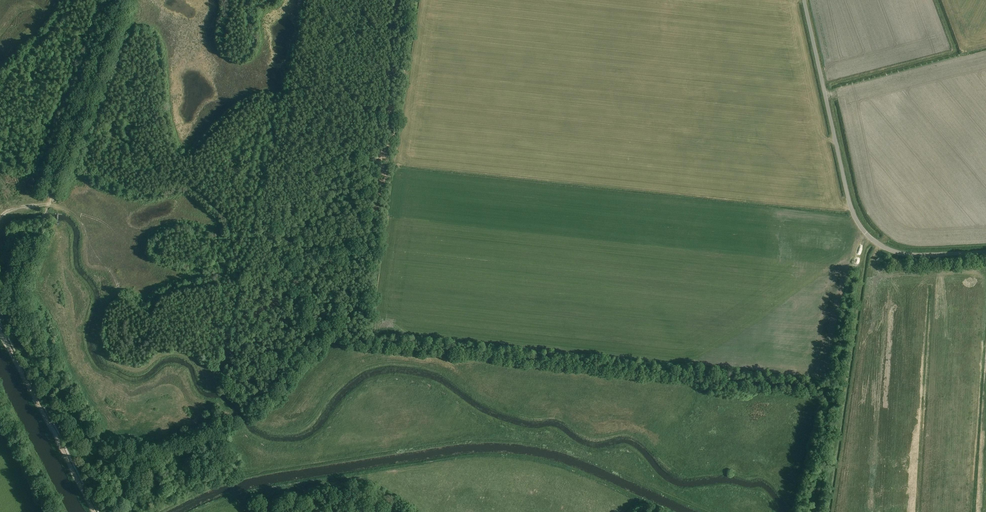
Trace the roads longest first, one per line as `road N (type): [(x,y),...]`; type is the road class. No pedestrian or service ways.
road 1 (track): [(158,511),(239,472),(492,437),(562,447),(711,511)]
road 2 (unclassified): [(985,252),(901,254),(857,223),(804,0)]
road 3 (track): [(124,0),(49,205)]
road 4 (track): [(95,511),(0,327)]
road 5 (track): [(843,393),(872,240)]
road 6 (track): [(49,205),(1,324)]
road 7 (track): [(825,511),(843,393)]

